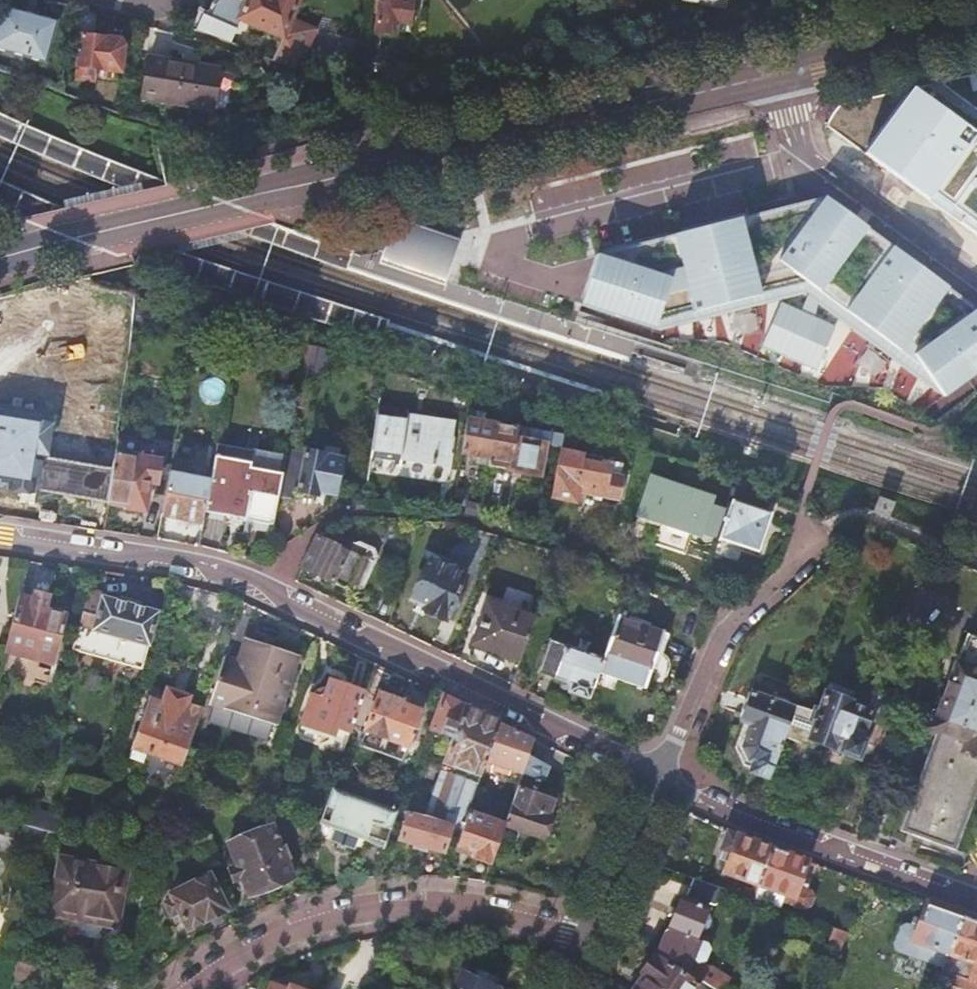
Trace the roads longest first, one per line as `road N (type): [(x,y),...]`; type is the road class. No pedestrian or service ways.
road 1 (tertiary): [(783,77),(0,250)]
road 2 (residential): [(0,537),(243,581),(665,779)]
road 3 (residential): [(197,988),(292,936),(422,906),(476,910),(593,942)]
road 4 (residential): [(976,895),(665,779)]
road 5 (residential): [(665,779),(755,615),(818,529)]
road 6 (residential): [(801,130),(813,160),(976,288)]
road 7 (tertiary): [(976,31),(783,77)]
road 8 (residential): [(593,942),(665,779)]

